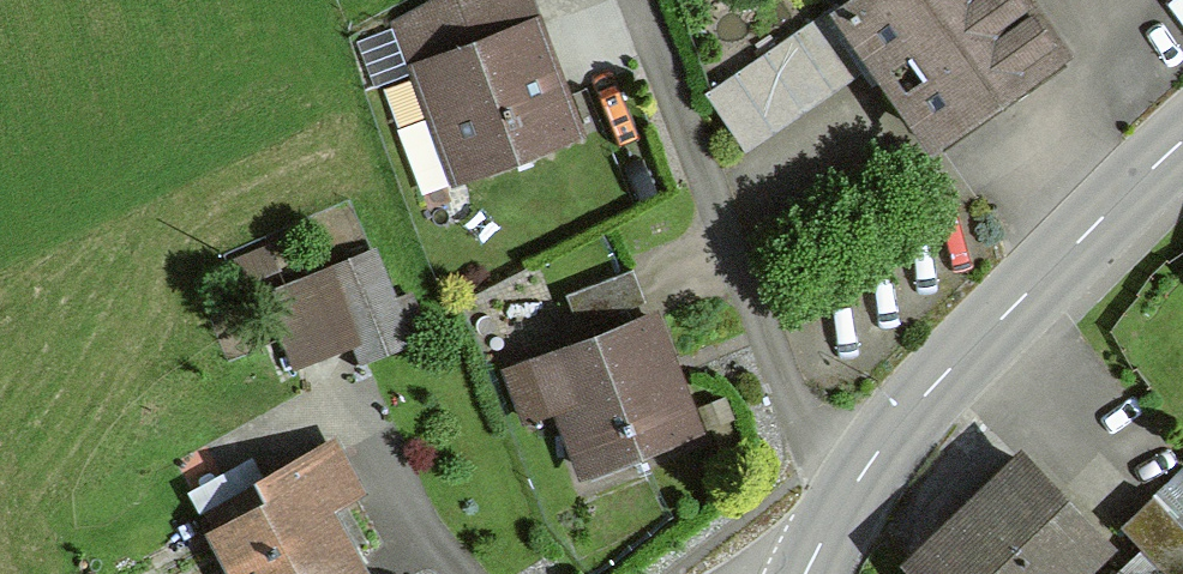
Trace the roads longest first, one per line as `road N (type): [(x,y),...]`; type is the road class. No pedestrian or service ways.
road 1 (tertiary): [(1182,134),(932,385),(874,457),(805,573)]

